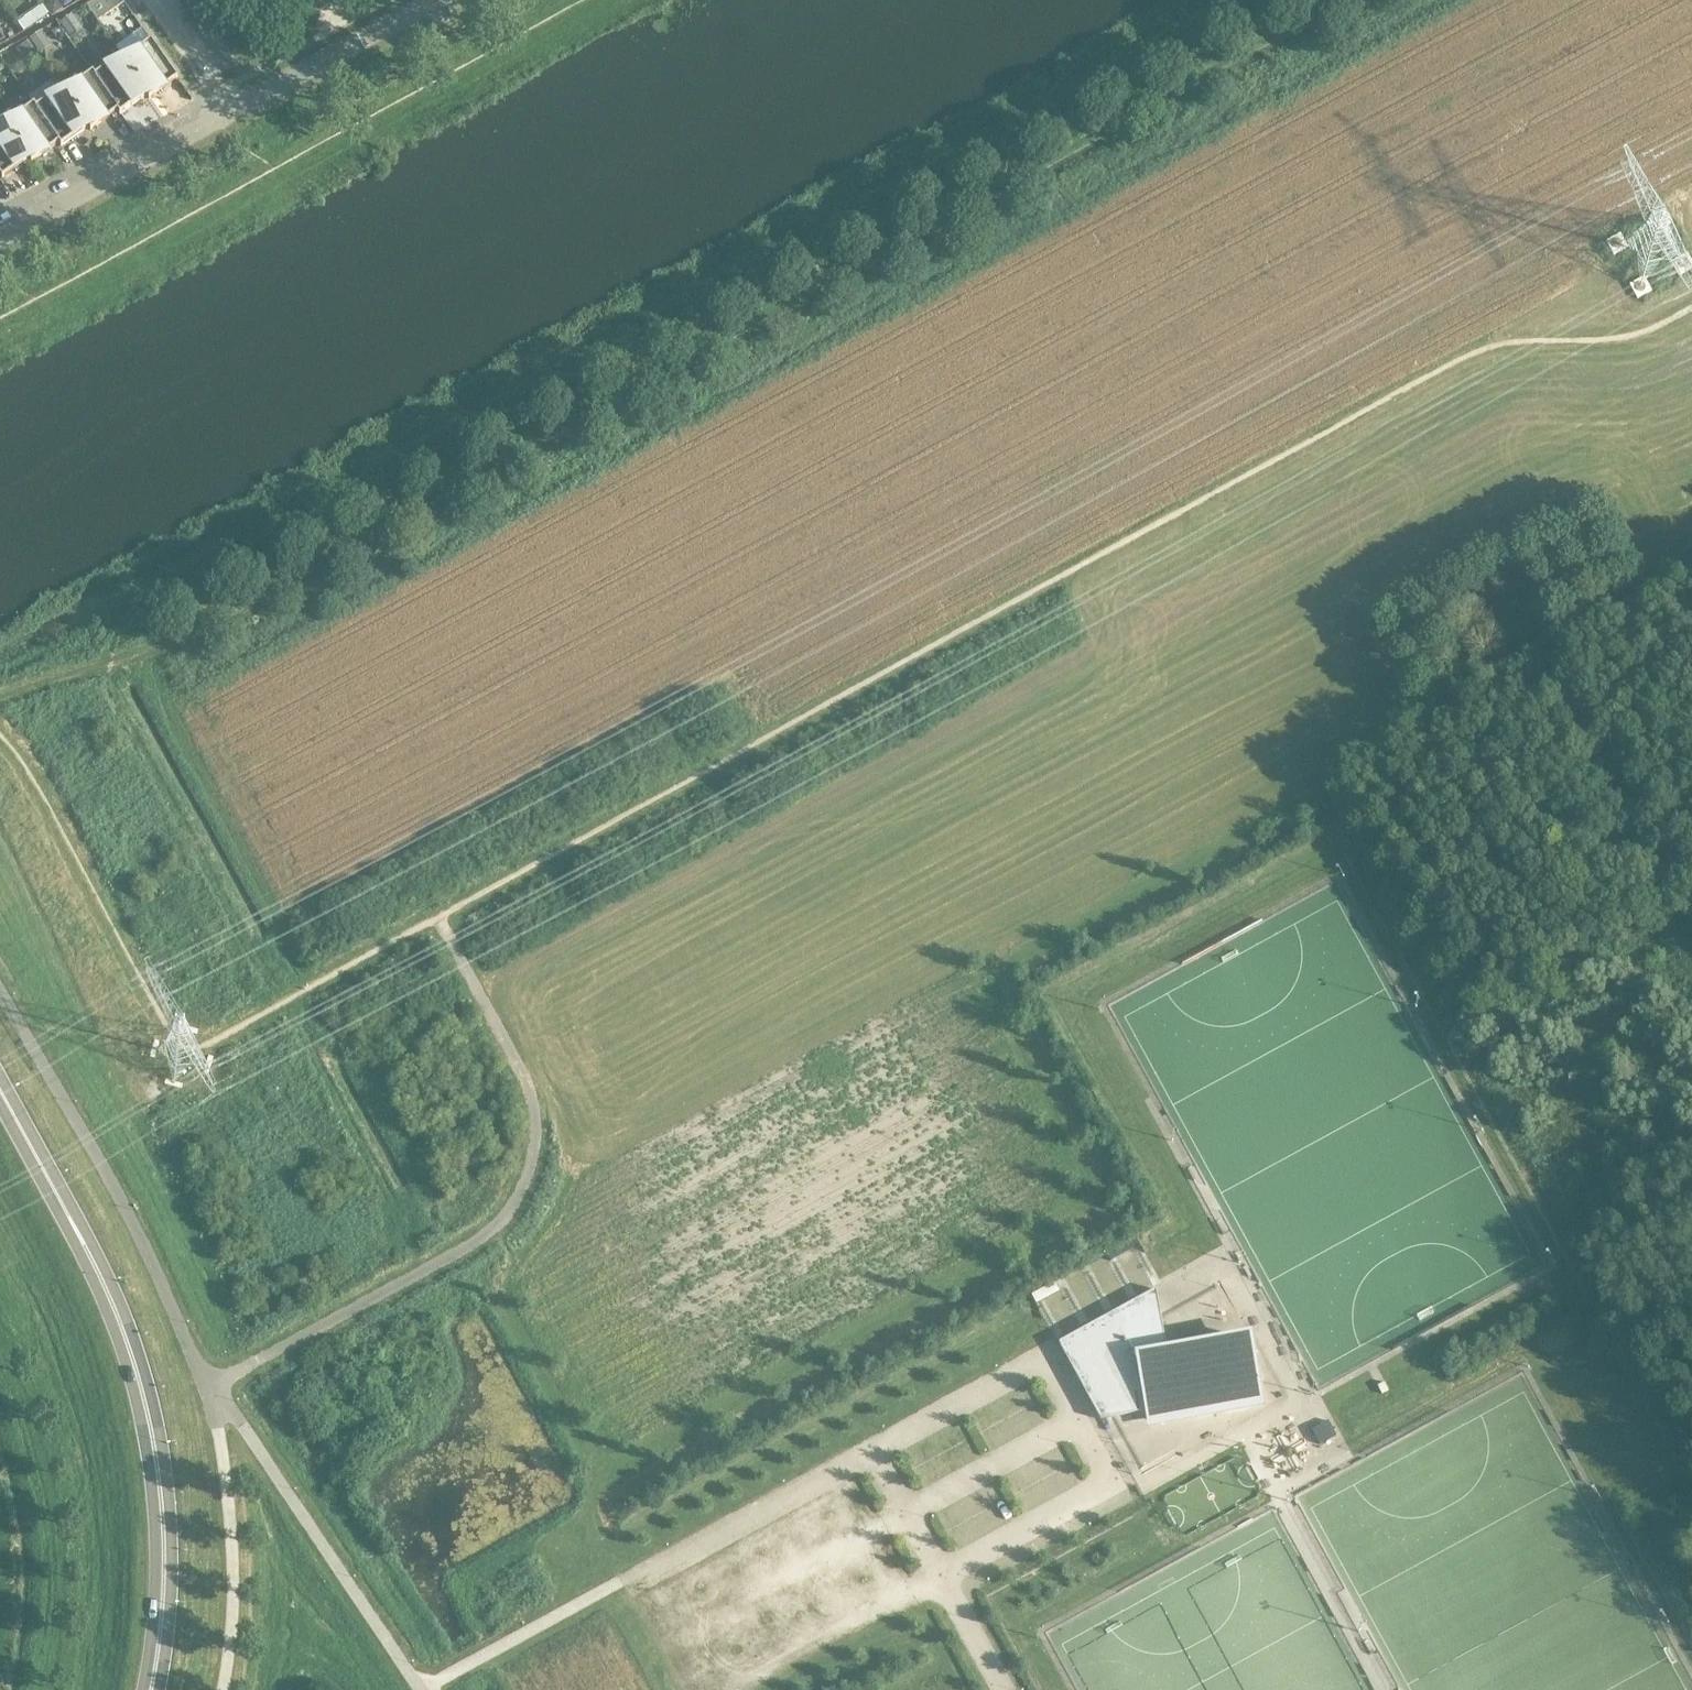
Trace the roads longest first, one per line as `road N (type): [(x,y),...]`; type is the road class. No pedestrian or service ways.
road 1 (secondary): [(149,1689),(164,1536),(152,1419),(131,1341),(86,1243),(0,1088)]
road 2 (residential): [(0,239),(229,104)]
road 3 (residential): [(229,104),(427,0)]
road 4 (residential): [(229,104),(152,0)]

